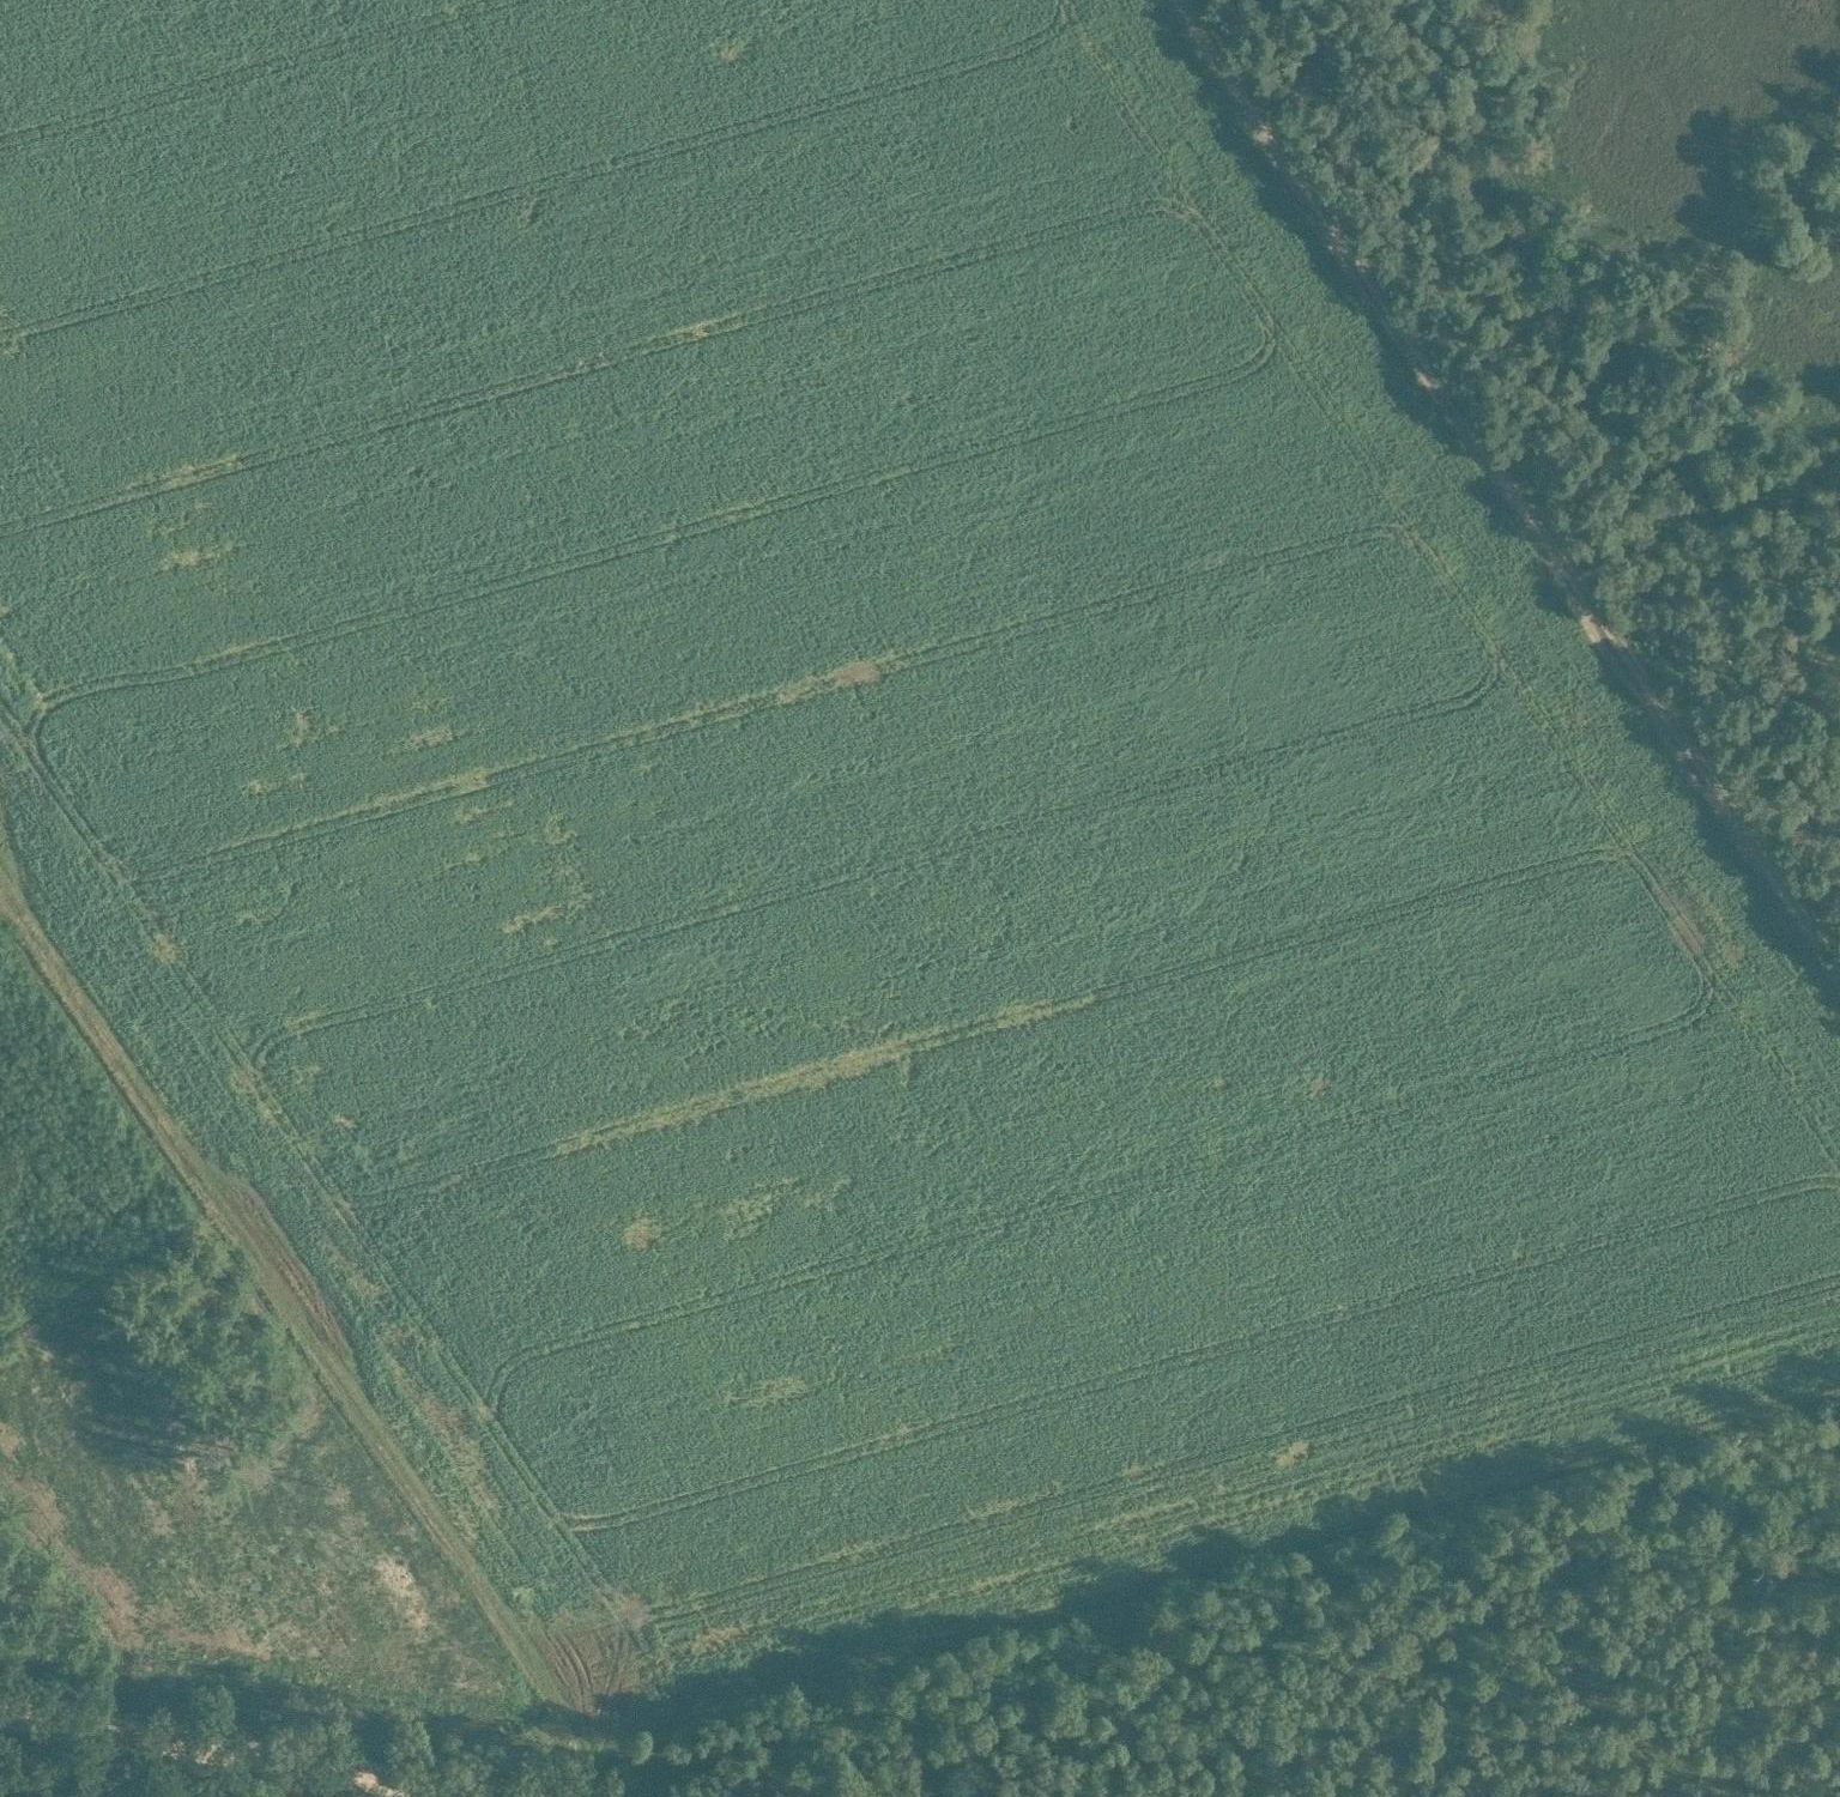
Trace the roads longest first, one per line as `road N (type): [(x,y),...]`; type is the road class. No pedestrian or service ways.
road 1 (track): [(400,1796),(0,1726)]

